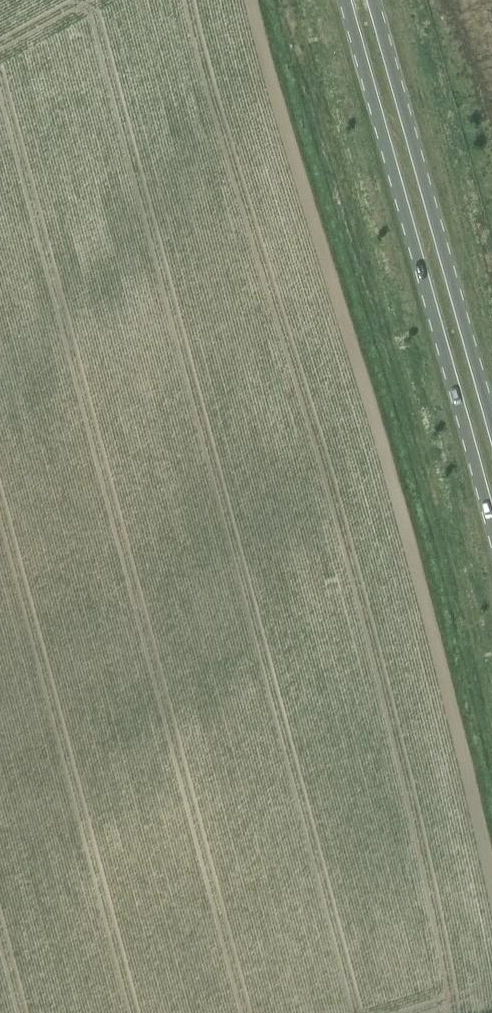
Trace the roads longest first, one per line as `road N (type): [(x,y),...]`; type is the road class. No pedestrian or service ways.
road 1 (primary): [(347,0),(491,529)]
road 2 (primary): [(491,426),(373,0)]

